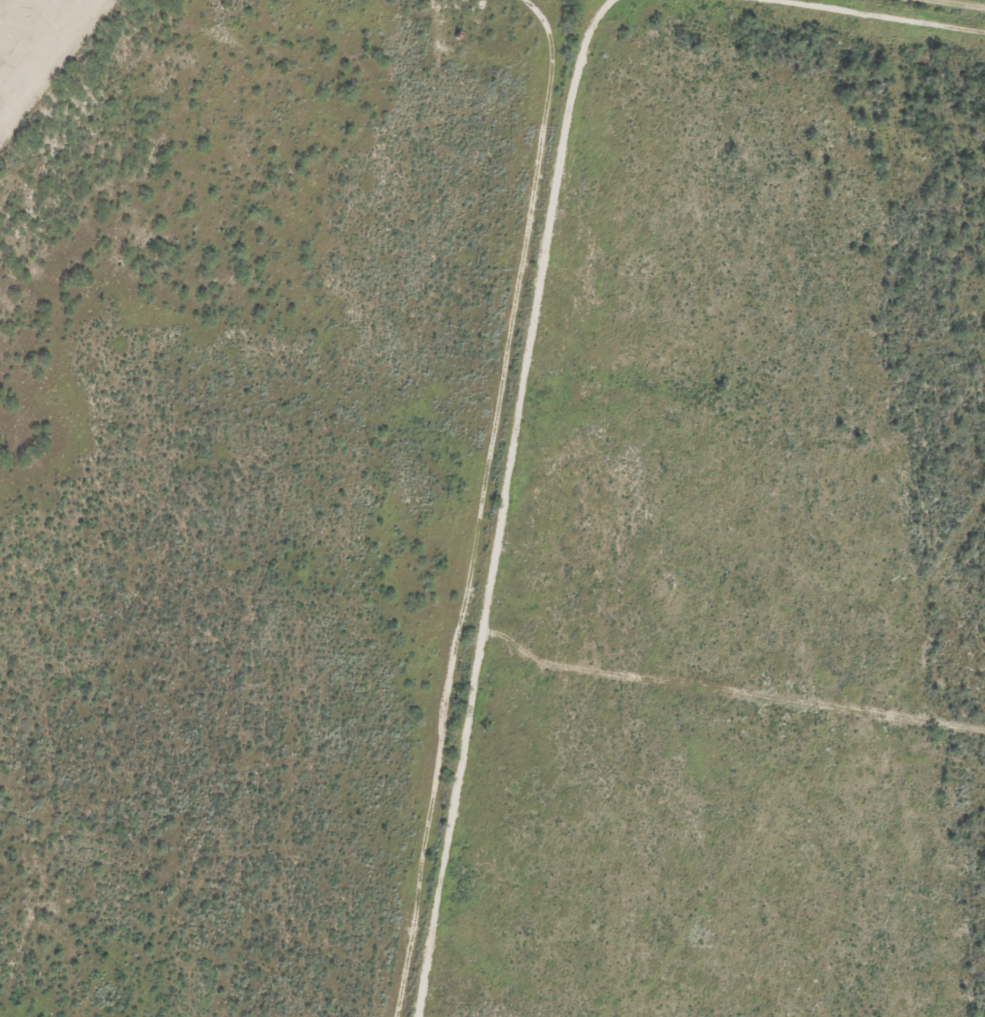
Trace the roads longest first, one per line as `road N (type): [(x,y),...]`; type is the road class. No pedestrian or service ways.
road 1 (residential): [(421,1016),(596,0)]
road 2 (residential): [(984,28),(806,0)]

